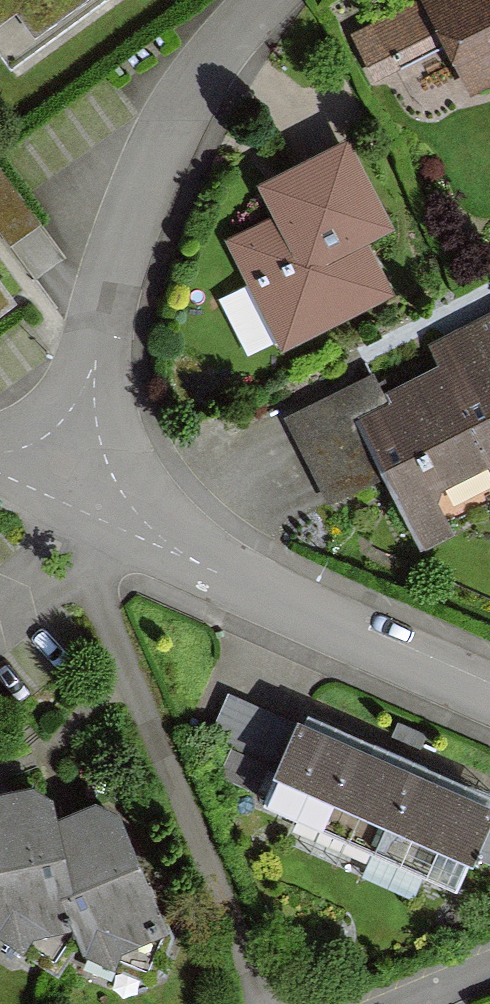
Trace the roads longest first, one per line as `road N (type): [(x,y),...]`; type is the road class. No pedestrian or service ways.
road 1 (residential): [(265,0),(183,105),(112,286),(74,506)]
road 2 (residential): [(275,1003),(74,506)]
road 3 (residential): [(489,689),(74,506)]

